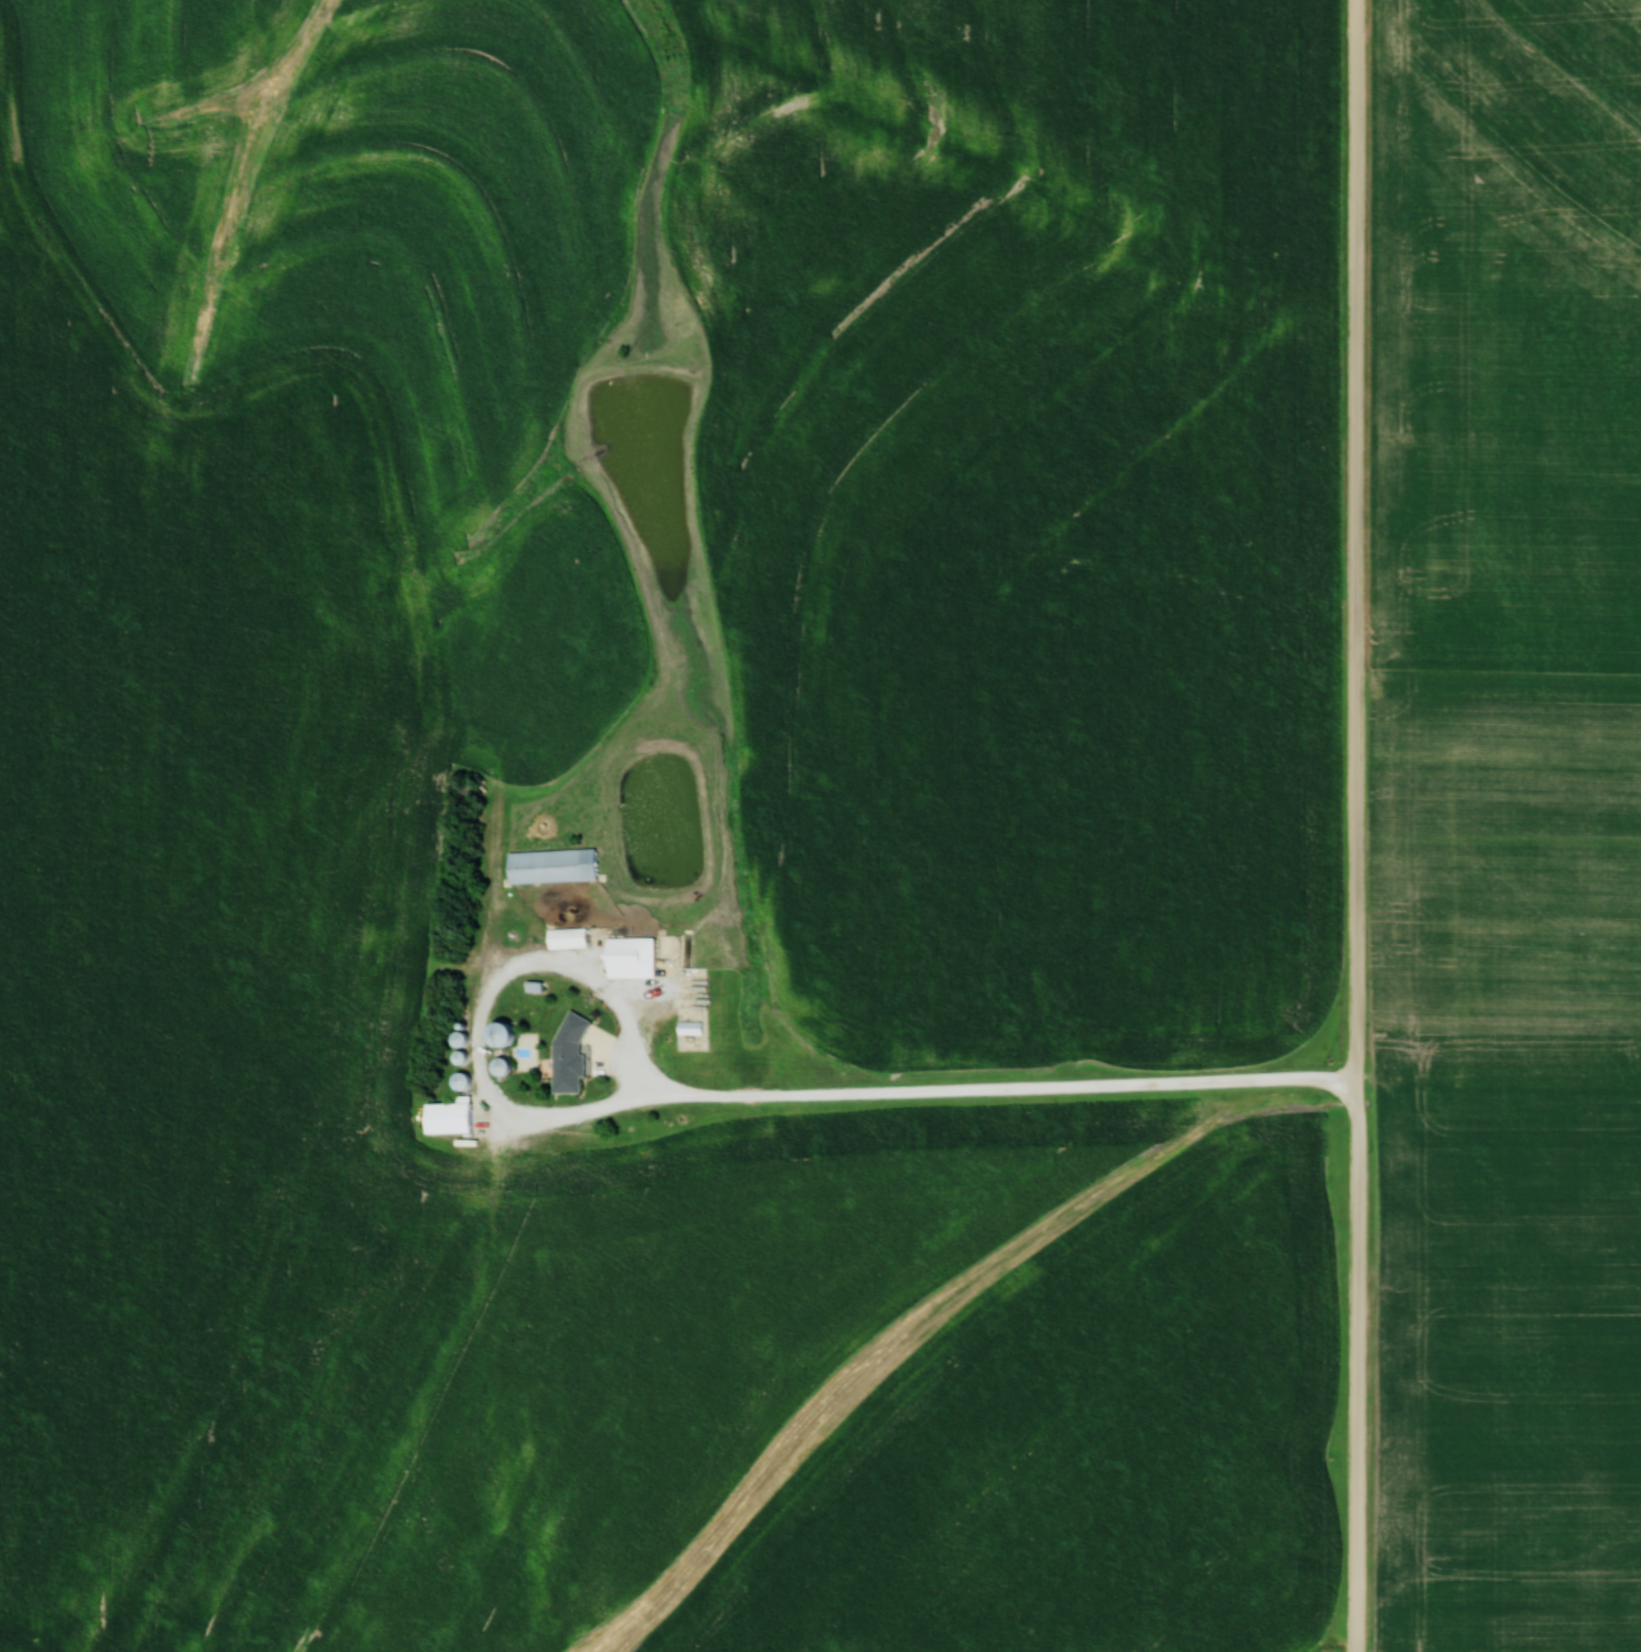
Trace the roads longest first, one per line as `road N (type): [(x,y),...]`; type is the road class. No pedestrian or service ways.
road 1 (residential): [(1362,1651),(1362,0)]

